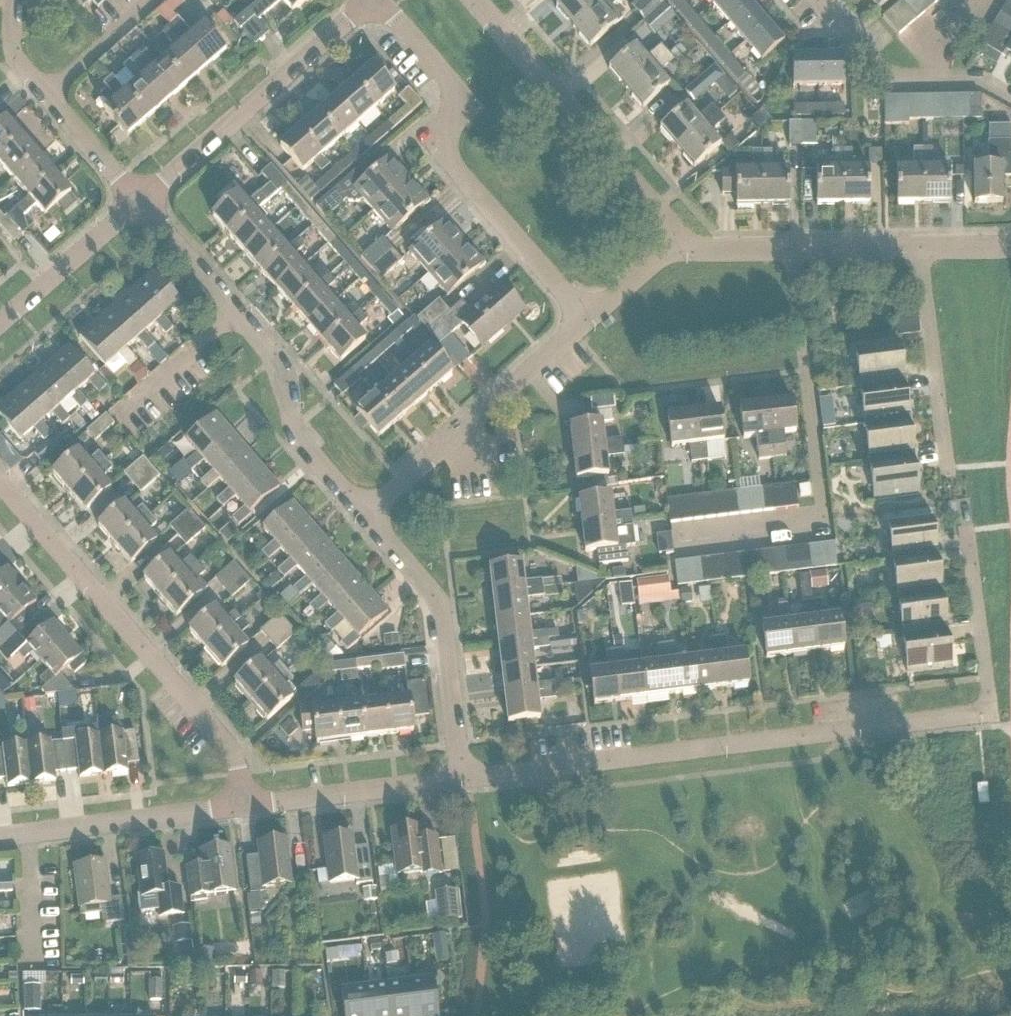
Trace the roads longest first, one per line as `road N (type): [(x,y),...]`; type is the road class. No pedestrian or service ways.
road 1 (residential): [(458,781),(991,714),(968,528)]
road 2 (residential): [(790,252),(821,521),(675,539)]
road 3 (residential): [(584,321),(435,154),(462,106),(375,3)]
road 4 (residential): [(0,488),(235,756),(242,809)]
road 5 (residential): [(364,518),(294,442),(274,360),(138,207)]
road 6 (residential): [(472,0),(672,245)]
road 7 (residential): [(138,207),(375,3)]
road 8 (residential): [(364,518),(584,321)]
road 9 (residential): [(458,781),(437,607),(364,518)]
road 10 (residential): [(0,837),(242,809)]
road 11 (residential): [(954,489),(921,249)]
road 12 (residential): [(1010,98),(974,75),(889,79),(819,0)]
road 13 (residential): [(242,809),(458,781)]
road 14 (residential): [(0,325),(138,207)]
road 15 (residential): [(157,0),(46,95)]
road 16 (residential): [(138,207),(46,95)]
road 17 (residential): [(790,252),(921,249)]

